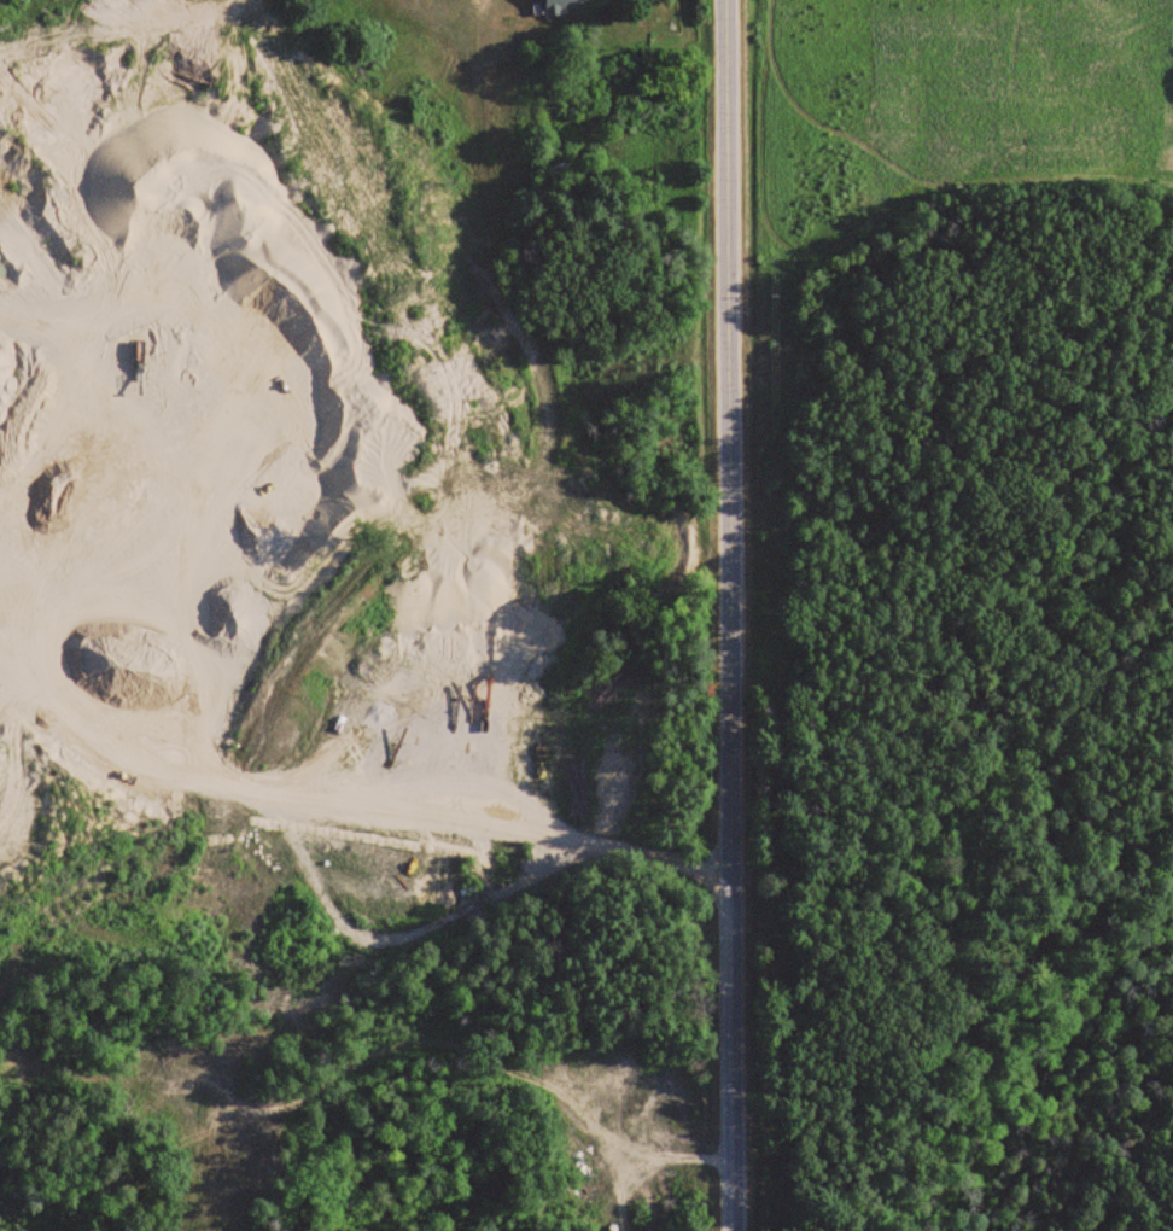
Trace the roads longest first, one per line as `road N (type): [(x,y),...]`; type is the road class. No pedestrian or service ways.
road 1 (tertiary): [(742,1230),(730,0)]

